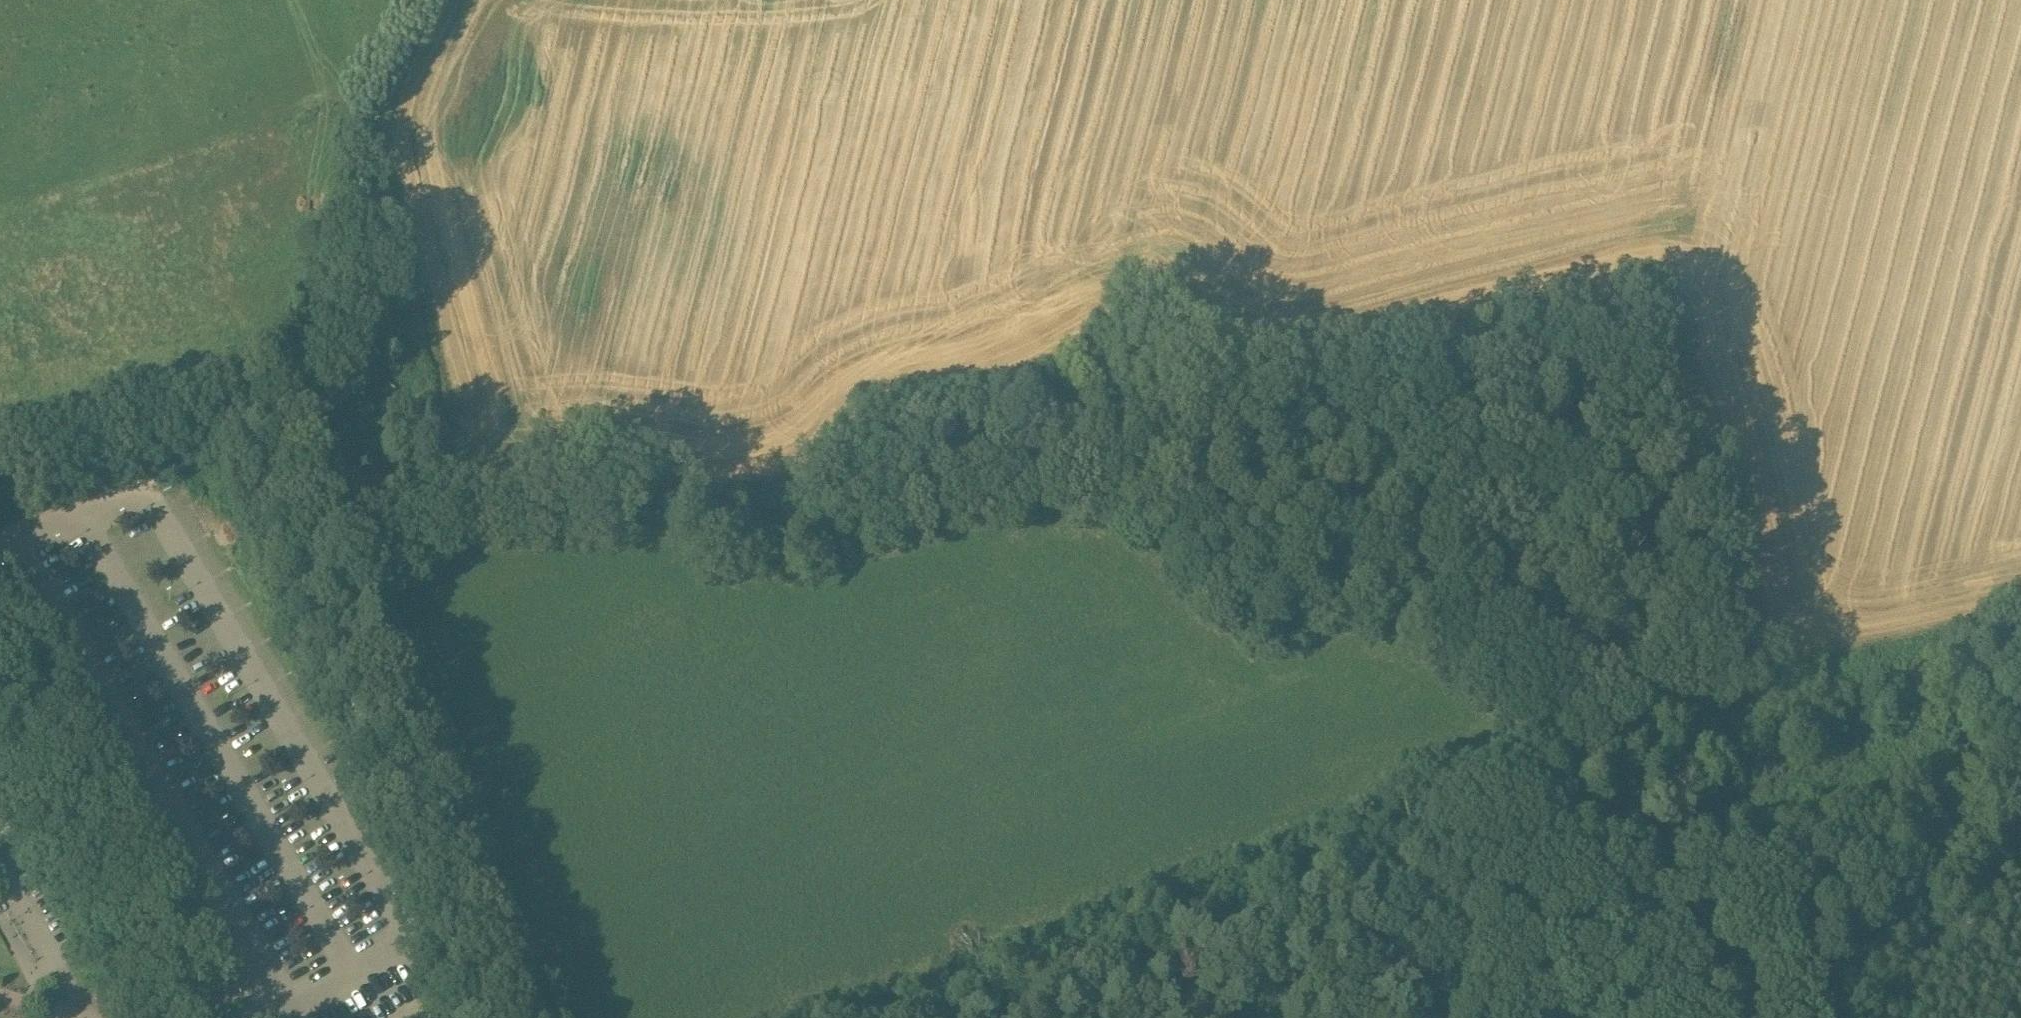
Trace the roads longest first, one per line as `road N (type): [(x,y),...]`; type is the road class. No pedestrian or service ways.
road 1 (tertiary): [(183,1017),(0,693)]

